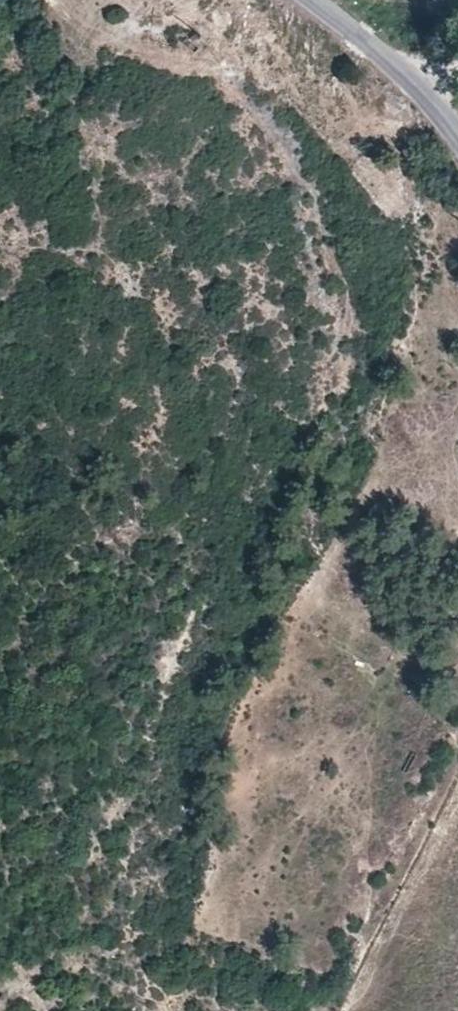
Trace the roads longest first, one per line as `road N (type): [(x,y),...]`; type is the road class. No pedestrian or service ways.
road 1 (tertiary): [(312,0),(442,106),(457,137)]

